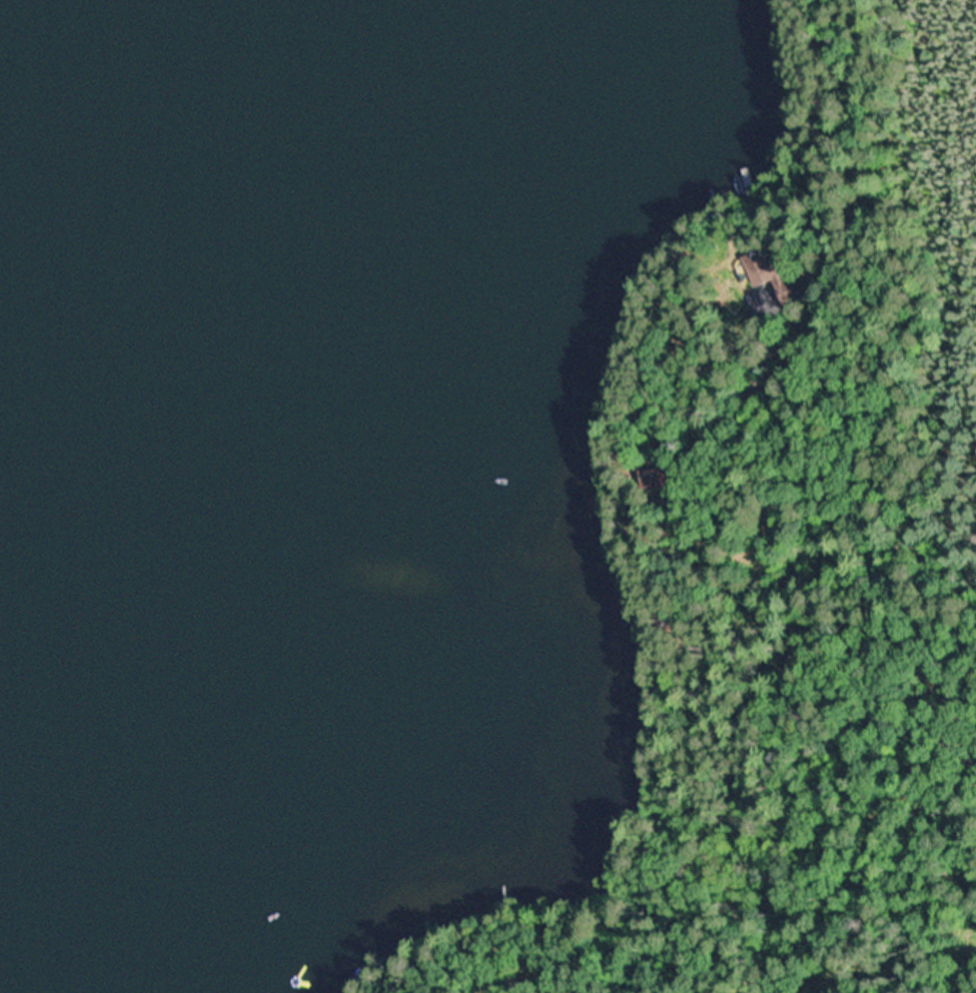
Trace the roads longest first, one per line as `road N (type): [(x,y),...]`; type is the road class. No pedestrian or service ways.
road 1 (residential): [(781,992),(786,431)]

